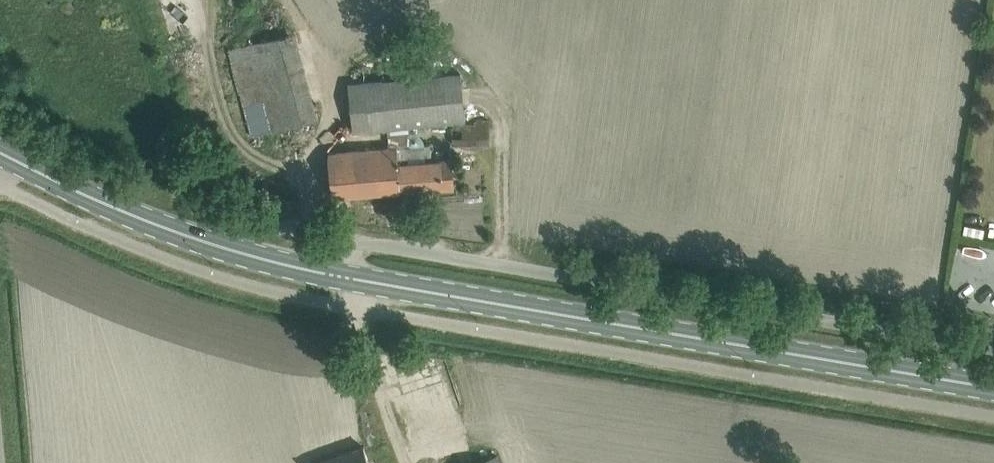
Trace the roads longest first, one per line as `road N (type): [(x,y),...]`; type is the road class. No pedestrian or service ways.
road 1 (primary): [(993,389),(350,282)]
road 2 (unclassified): [(993,417),(351,309)]
road 3 (unclassified): [(993,348),(352,241)]
road 4 (primary): [(350,282),(128,218),(0,154)]
road 5 (unclassified): [(351,309),(186,268),(0,185)]
road 6 (unclassified): [(405,462),(351,309)]
road 7 (unclassified): [(352,241),(233,217)]

